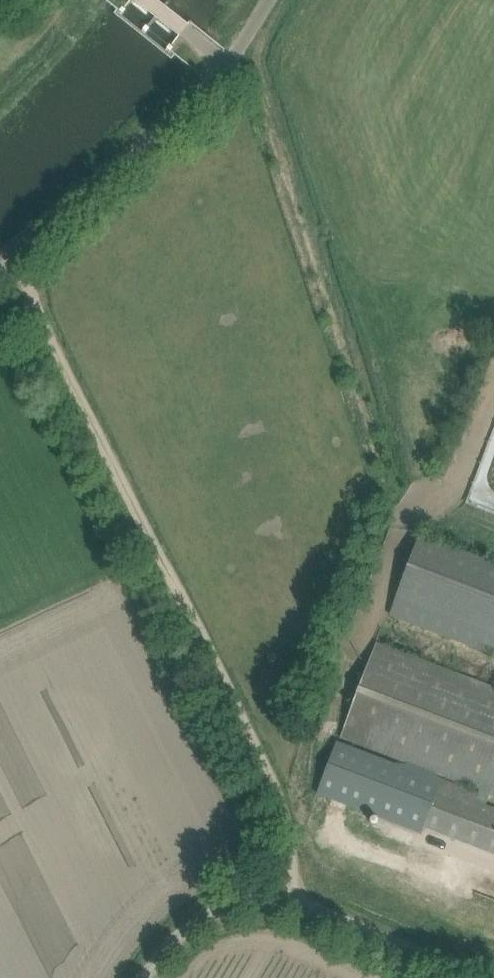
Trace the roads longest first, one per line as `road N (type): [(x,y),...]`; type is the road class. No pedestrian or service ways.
road 1 (track): [(11,252),(269,783),(292,848),(290,899)]
road 2 (unclassified): [(472,977),(290,899),(241,903),(199,921),(147,977)]

